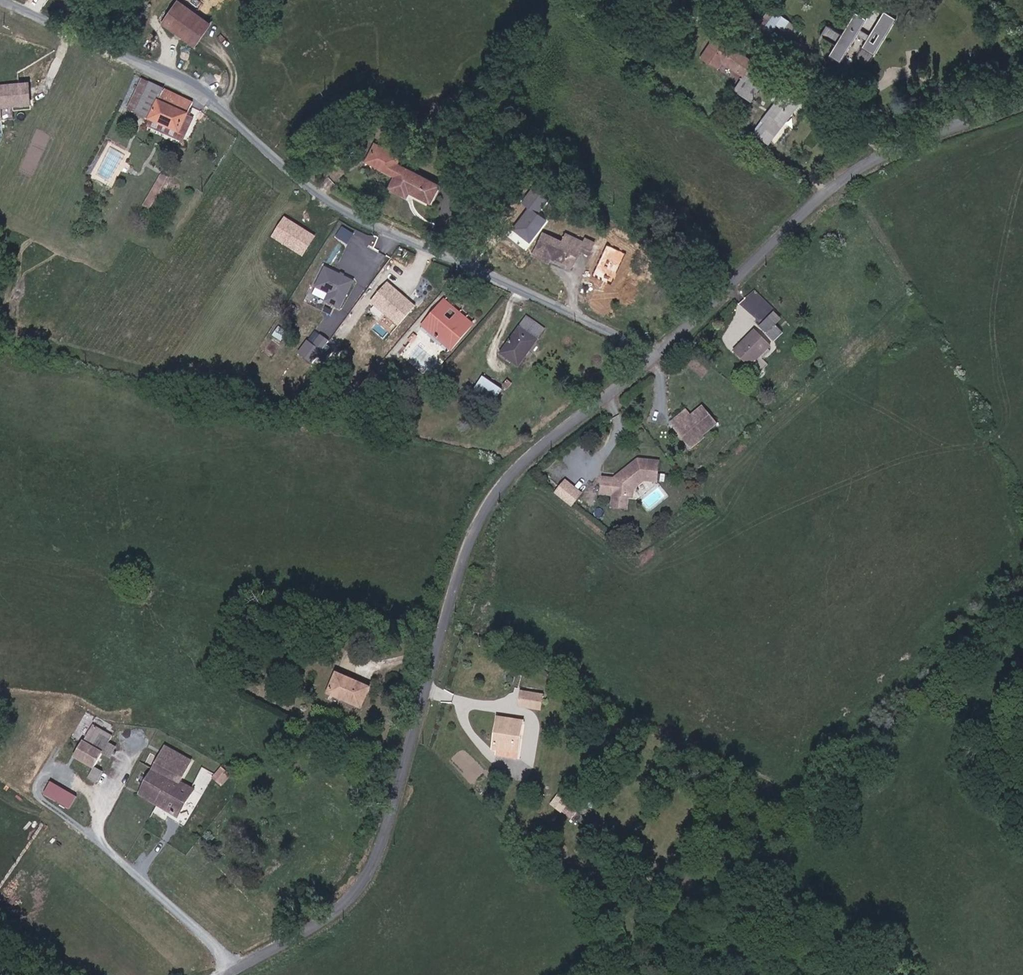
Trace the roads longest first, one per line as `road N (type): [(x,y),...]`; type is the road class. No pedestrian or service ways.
road 1 (tertiary): [(657,354),(535,452),(477,524),(367,874),(317,923),(222,974)]
road 2 (unclassified): [(1,0),(221,104),(320,196),(657,354)]
road 3 (tertiary): [(1022,99),(927,136),(842,181),(657,354)]

